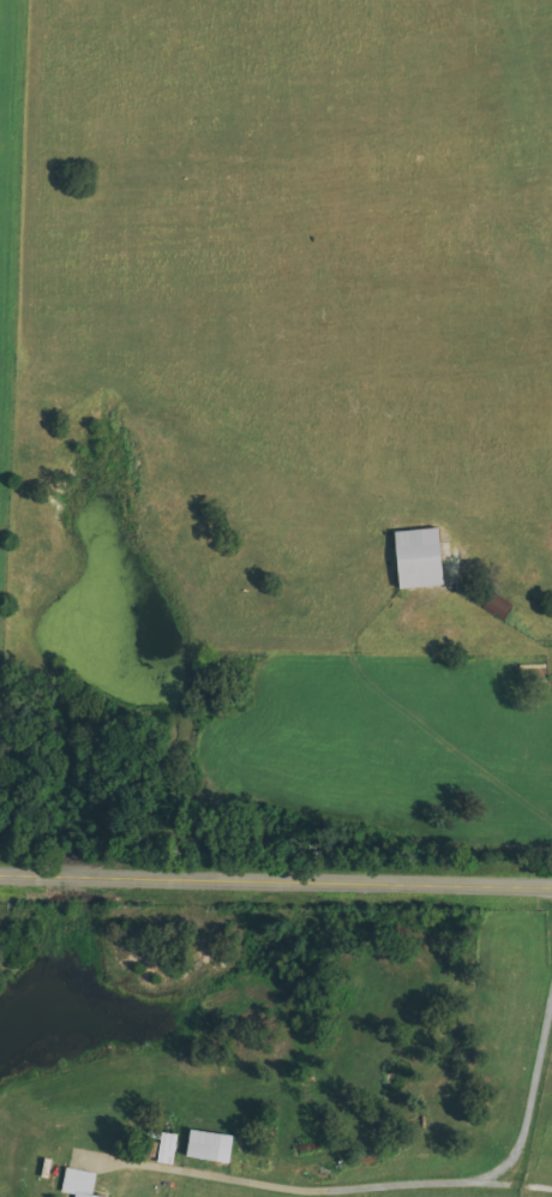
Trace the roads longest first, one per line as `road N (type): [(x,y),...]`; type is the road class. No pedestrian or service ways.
road 1 (tertiary): [(551,877),(0,866)]
road 2 (residential): [(551,29),(479,28),(427,67),(406,133),(461,222),(551,233)]

